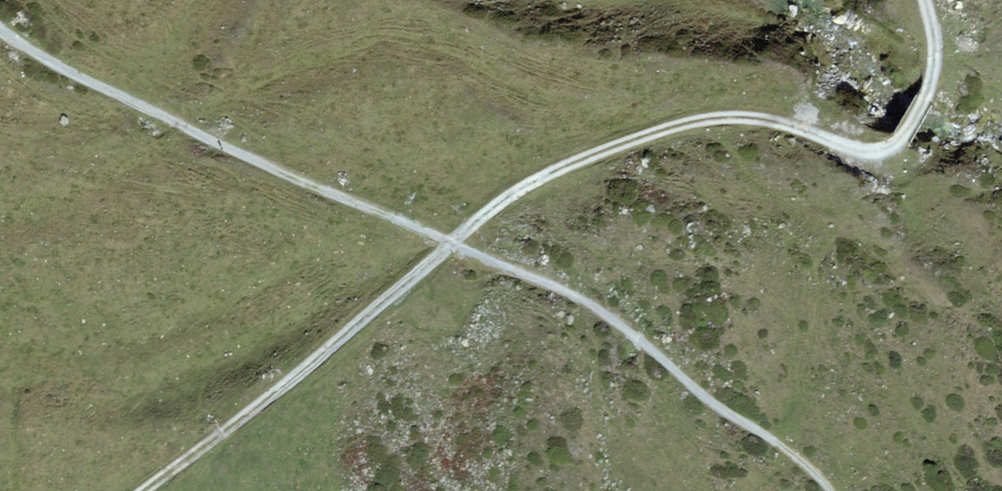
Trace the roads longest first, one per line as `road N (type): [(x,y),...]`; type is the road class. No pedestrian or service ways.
road 1 (track): [(928,0),(941,53),(936,86),(904,141),(864,155),(781,122),(728,117),(599,153),(530,185),(137,490)]
road 2 (track): [(830,490),(580,301),(126,101),(0,27)]

